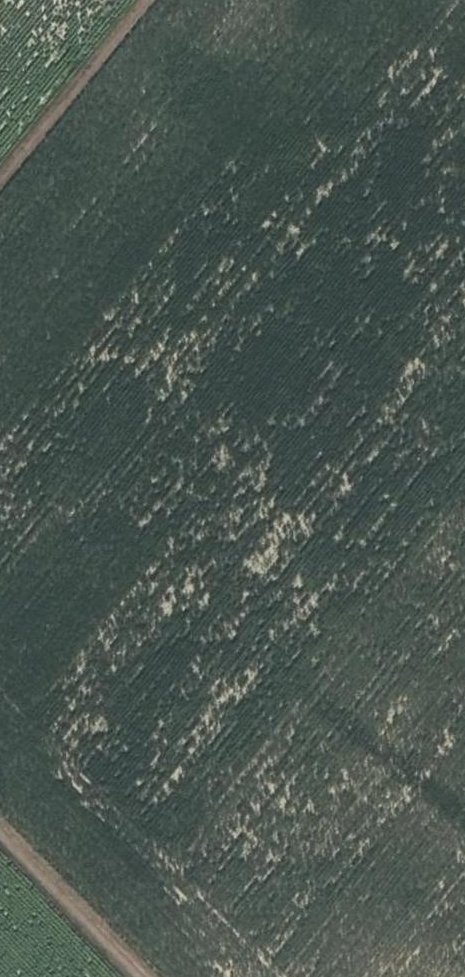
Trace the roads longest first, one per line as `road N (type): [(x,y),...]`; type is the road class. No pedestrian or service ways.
road 1 (track): [(140,976),(0,834)]

